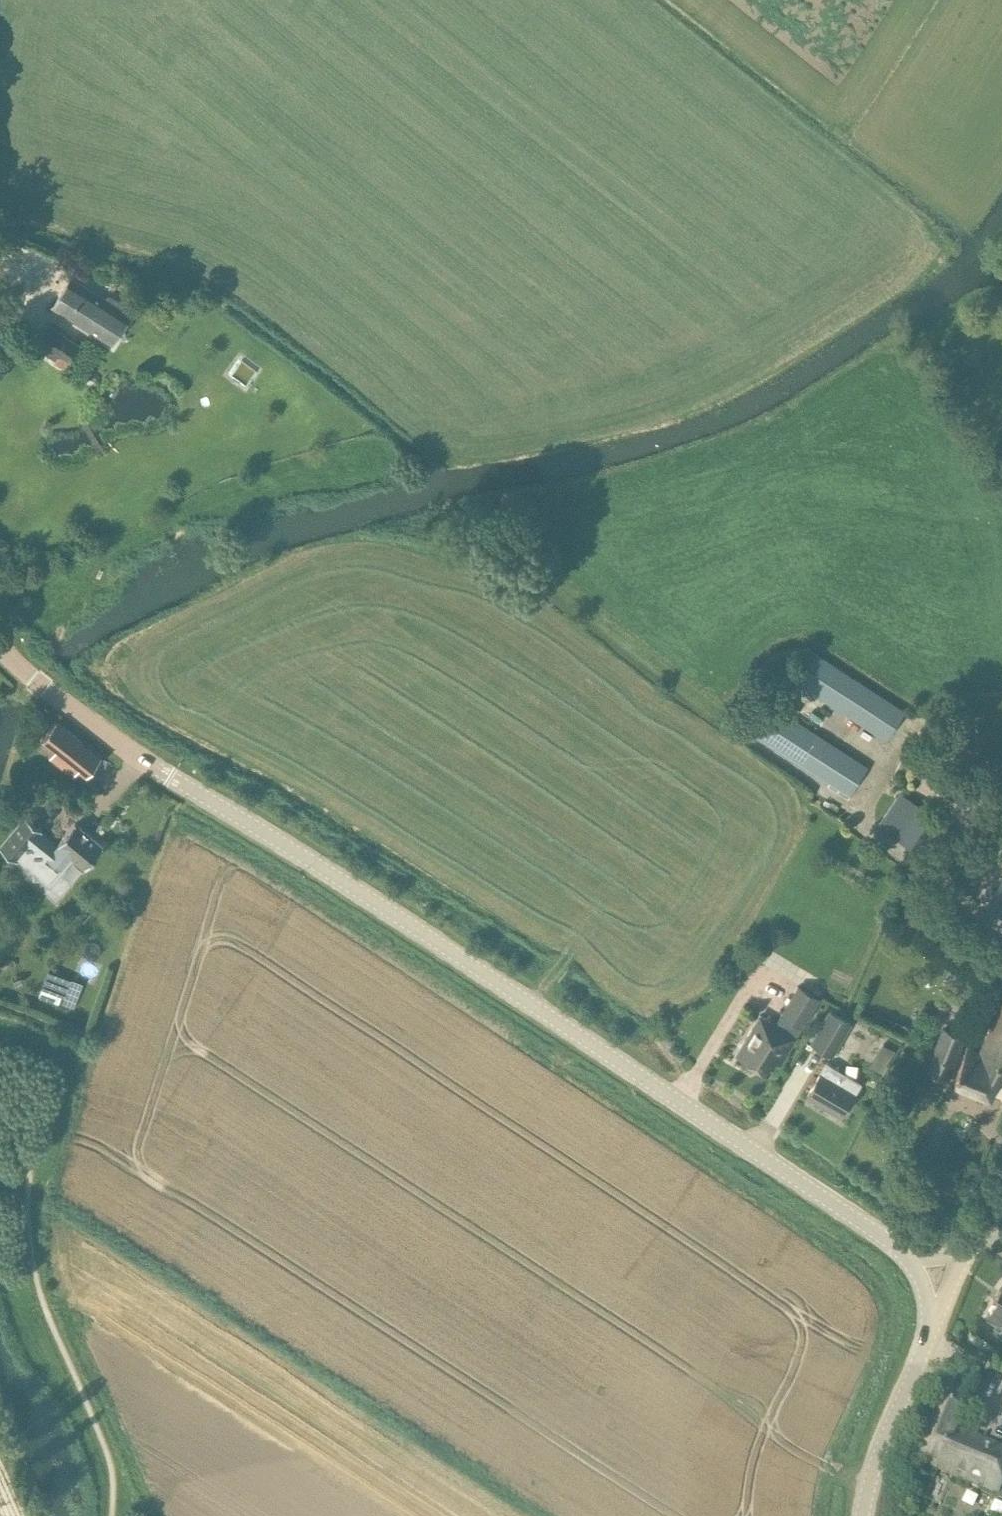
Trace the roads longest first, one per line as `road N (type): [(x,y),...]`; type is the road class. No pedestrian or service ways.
road 1 (tertiary): [(903,1253),(612,1056),(171,778),(0,651)]
road 2 (tertiary): [(862,1515),(879,1448),(929,1322)]

